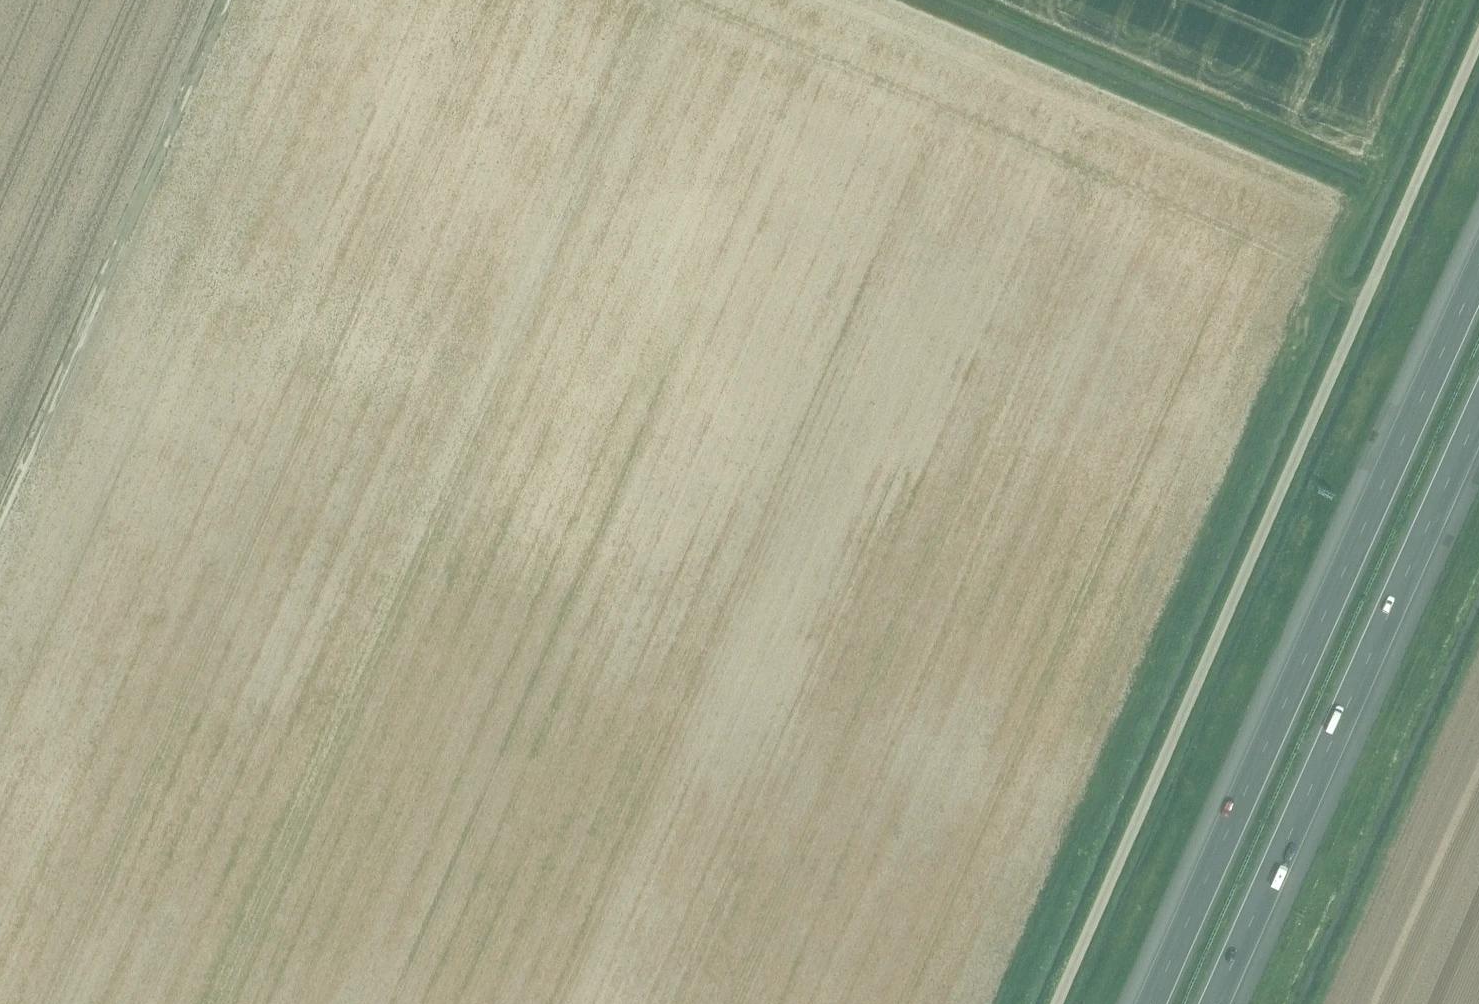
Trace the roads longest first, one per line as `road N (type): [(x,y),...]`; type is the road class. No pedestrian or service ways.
road 1 (unclassified): [(1478,38),(1056,1003)]
road 2 (motorway): [(1478,275),(1154,1003)]
road 3 (motorway): [(1218,1003),(1478,418)]

